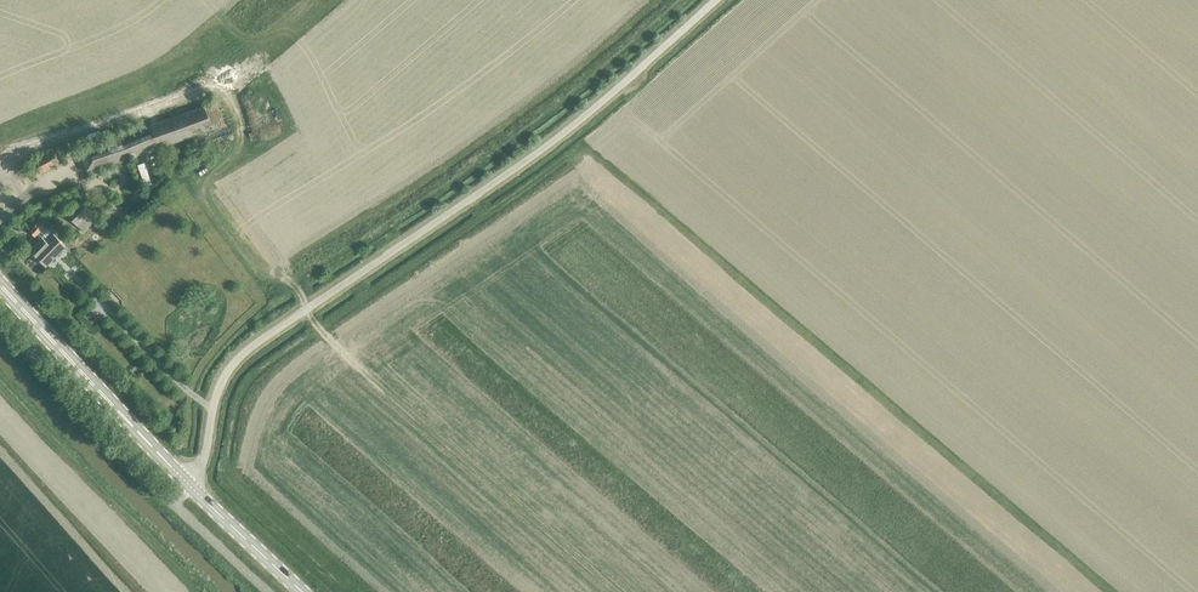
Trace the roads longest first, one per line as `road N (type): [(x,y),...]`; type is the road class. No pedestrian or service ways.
road 1 (unclassified): [(189,485),(219,387),(245,352),(540,151),(715,0)]
road 2 (secondary): [(189,485),(0,284)]
road 3 (secondary): [(301,591),(189,485)]

